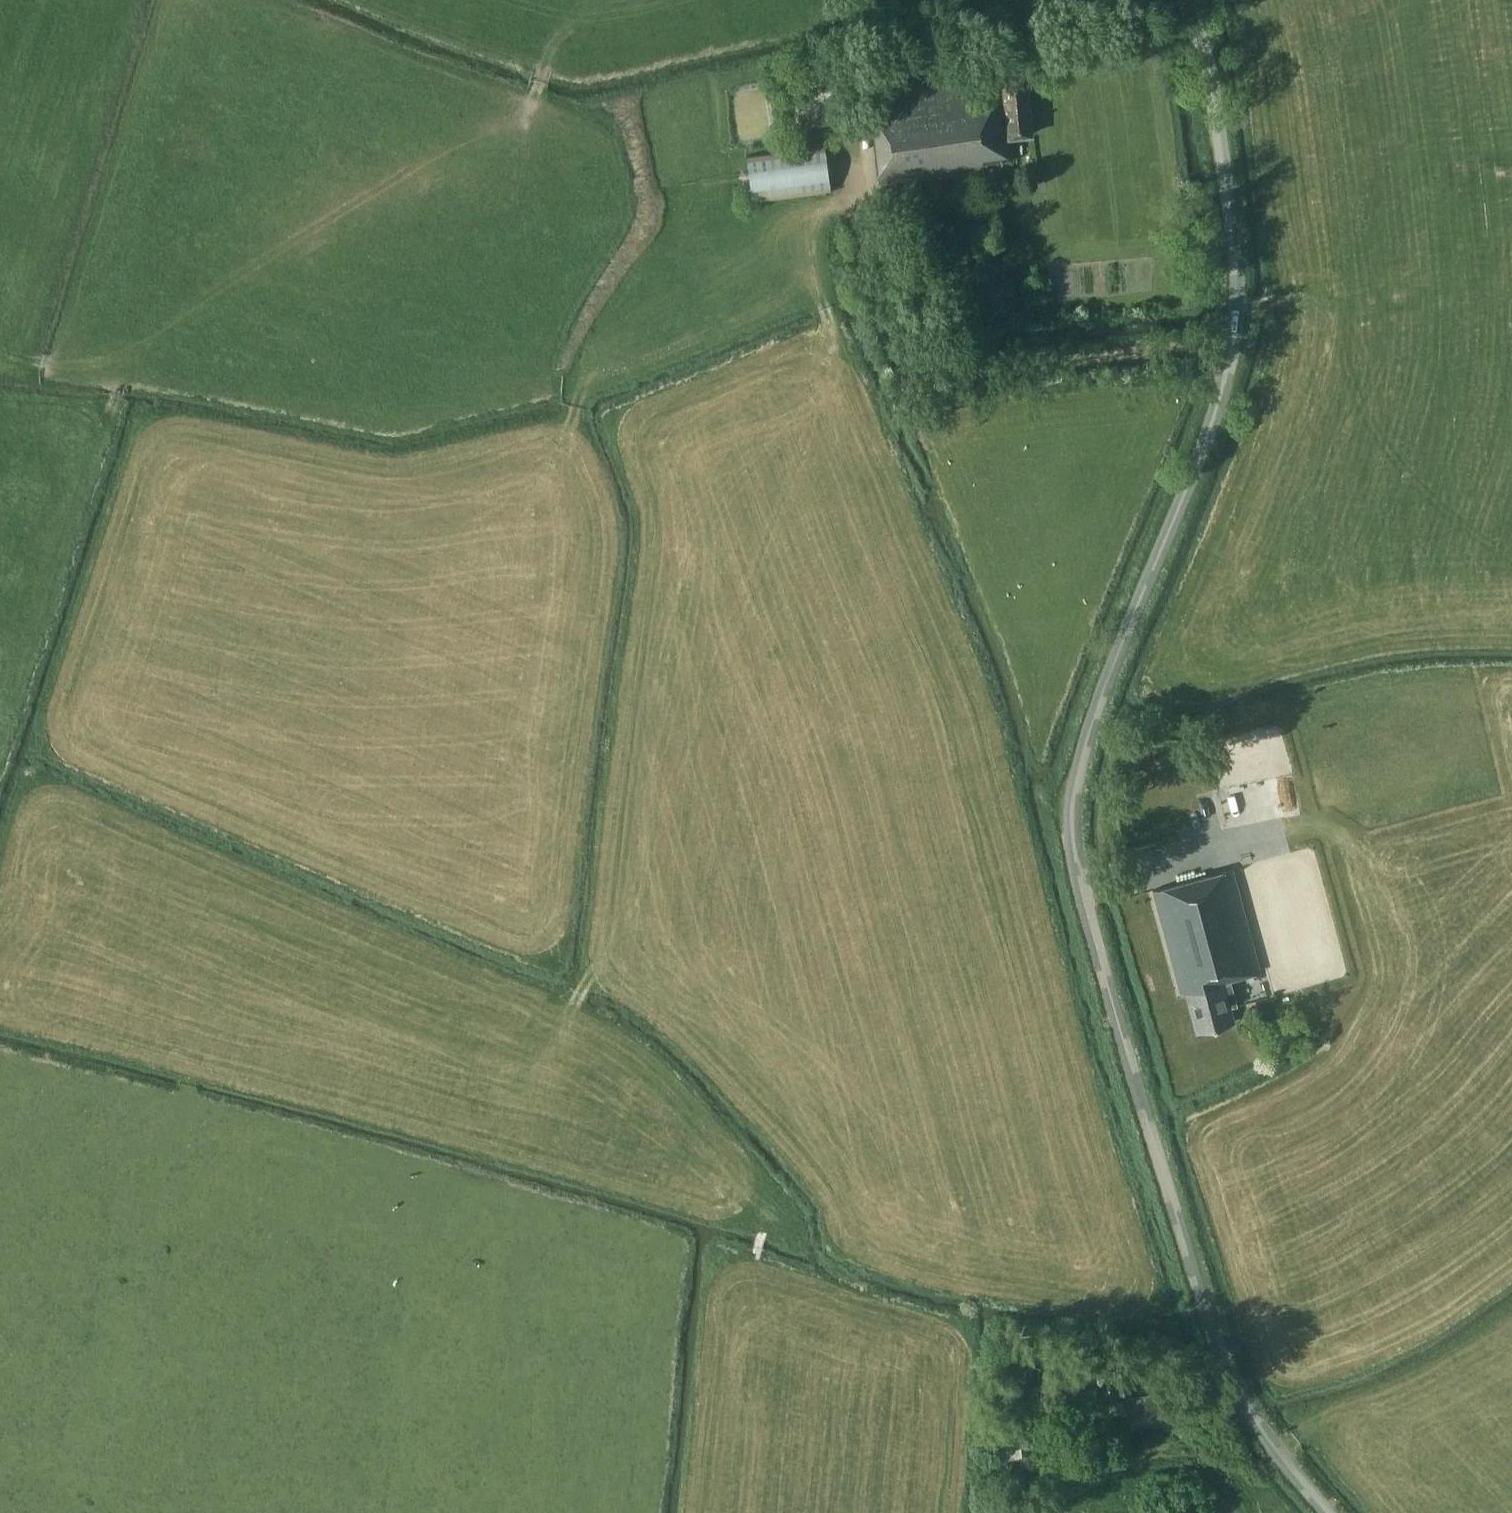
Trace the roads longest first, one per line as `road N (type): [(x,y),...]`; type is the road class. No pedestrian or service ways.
road 1 (tertiary): [(1330,1512),(1250,1417),(1210,1327),(1074,845),(1075,799),(1098,714),(1164,557),(1240,313),(1213,73),(1182,0)]

